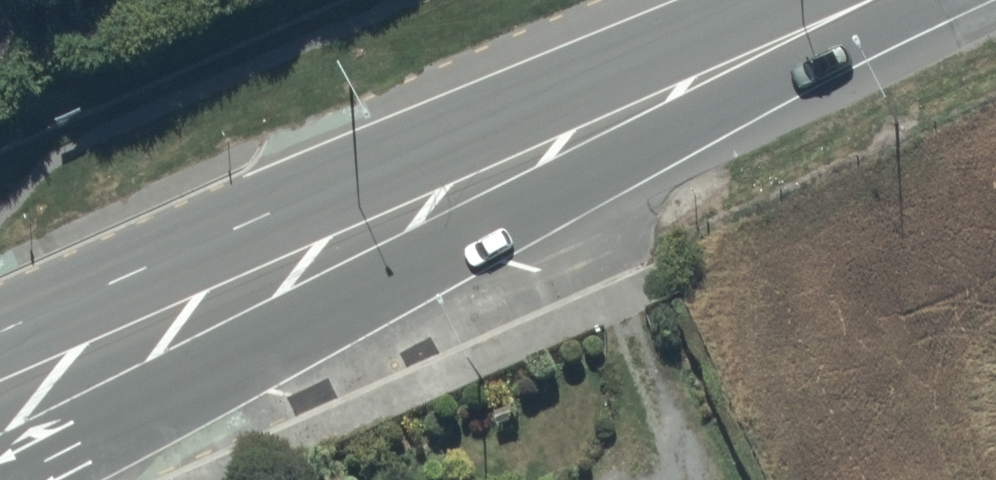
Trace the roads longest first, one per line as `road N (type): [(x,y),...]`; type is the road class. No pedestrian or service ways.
road 1 (trunk): [(915,0),(451,255),(14,479)]
road 2 (trunk): [(0,328),(619,70),(846,0)]

